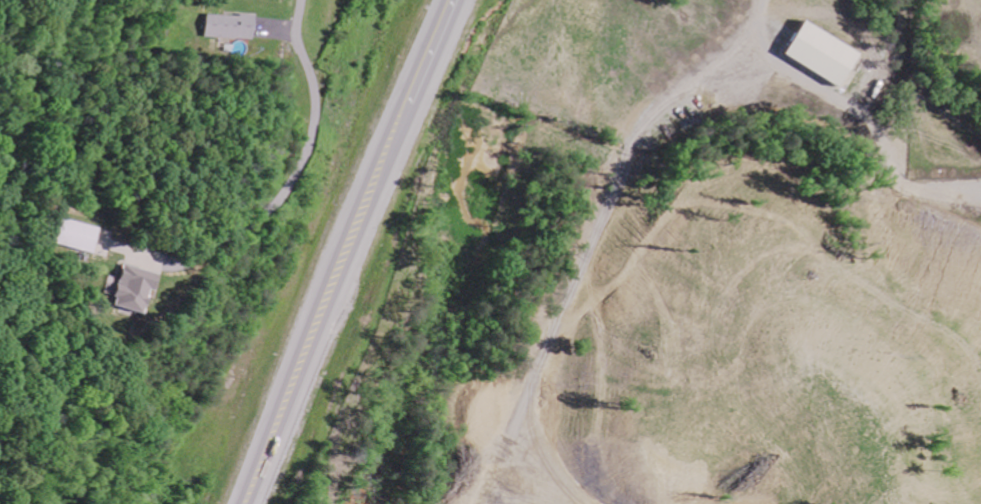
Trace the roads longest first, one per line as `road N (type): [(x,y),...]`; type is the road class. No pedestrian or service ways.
road 1 (trunk): [(245,503),(455,0)]

